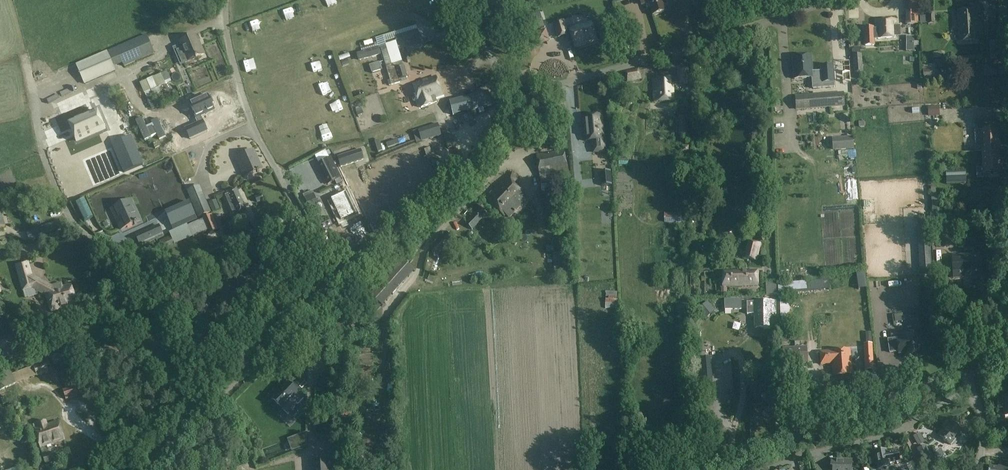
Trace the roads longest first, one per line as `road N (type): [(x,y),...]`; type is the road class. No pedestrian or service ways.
road 1 (track): [(594,469),(569,82)]
road 2 (unclassified): [(499,65),(569,82),(843,0)]
road 3 (unclassified): [(325,292),(311,234),(253,126),(225,0)]
road 4 (unclassified): [(325,292),(494,138),(499,65)]
road 5 (unclassified): [(706,469),(970,373)]
road 6 (unclassified): [(160,469),(163,457),(325,292)]
road 7 (residential): [(769,469),(905,427),(947,404),(978,402)]

